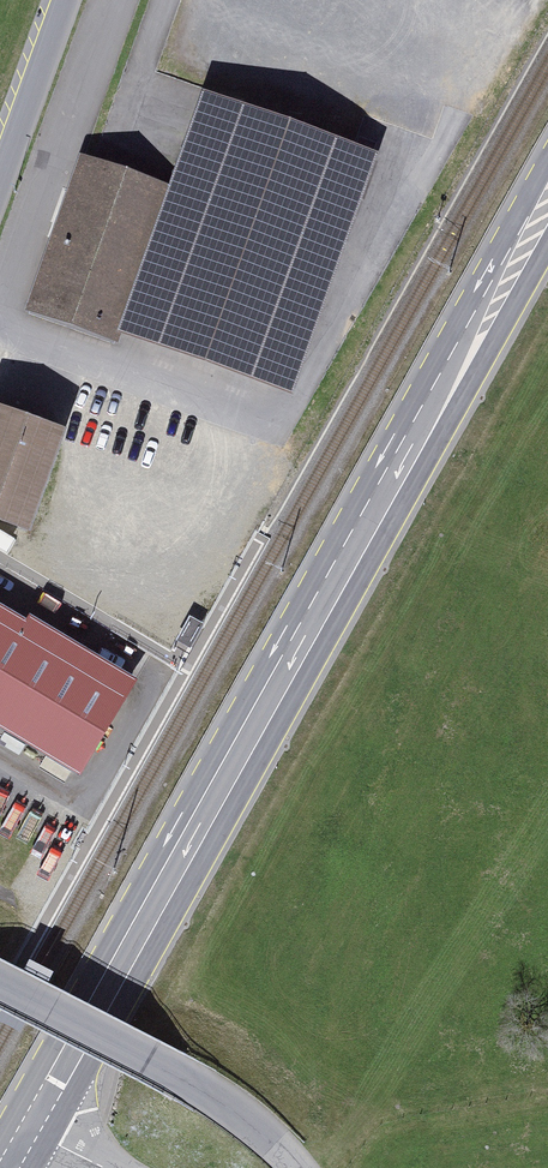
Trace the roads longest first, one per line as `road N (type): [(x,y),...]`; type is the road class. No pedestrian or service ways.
road 1 (primary): [(27,1133),(547,202)]
road 2 (residential): [(0,983),(203,1089),(295,1167)]
road 3 (unclassified): [(66,0),(0,175)]

